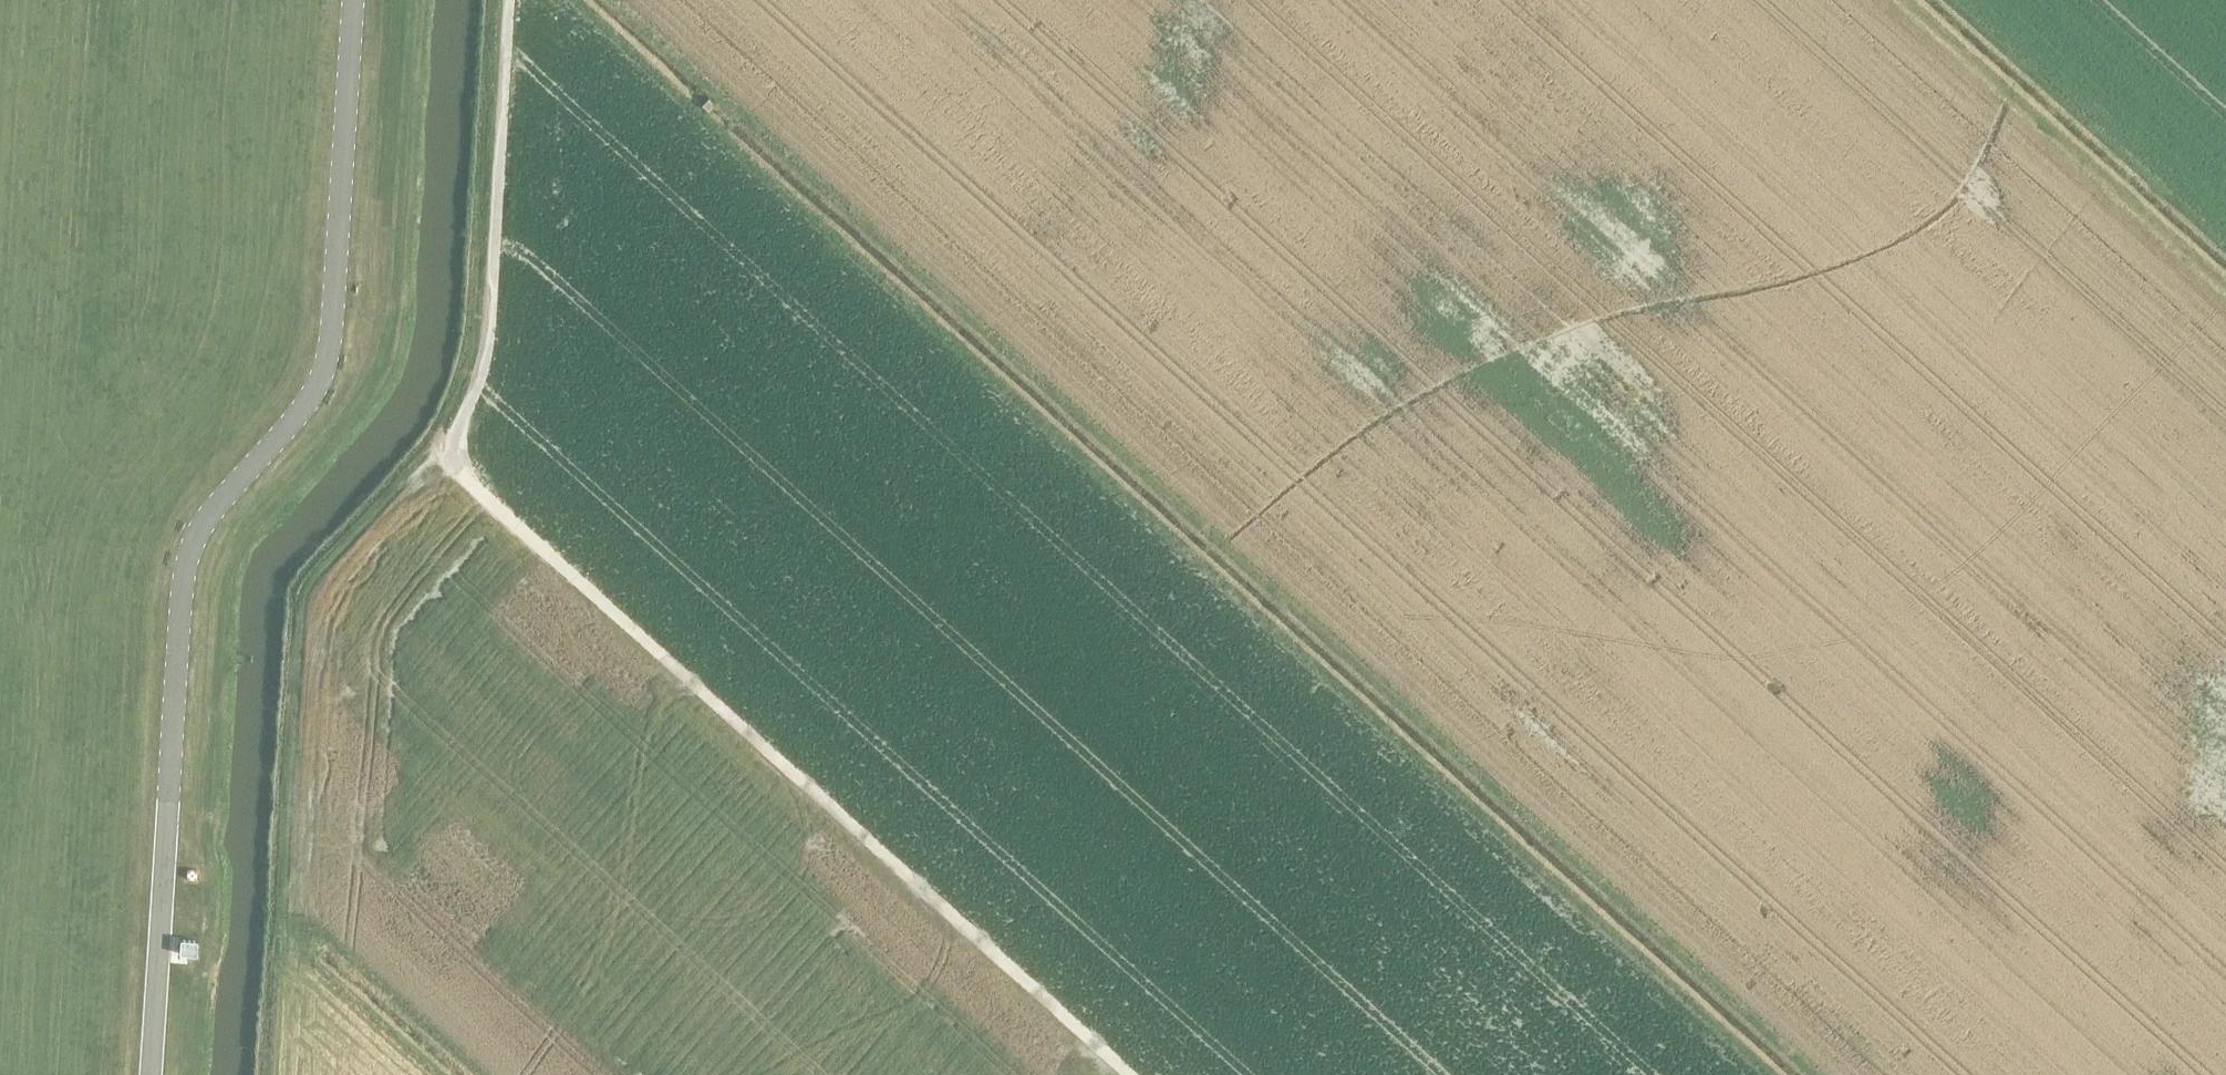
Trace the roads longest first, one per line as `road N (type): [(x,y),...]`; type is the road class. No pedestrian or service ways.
road 1 (track): [(1137,1074),(444,448),(488,306),(509,0)]

